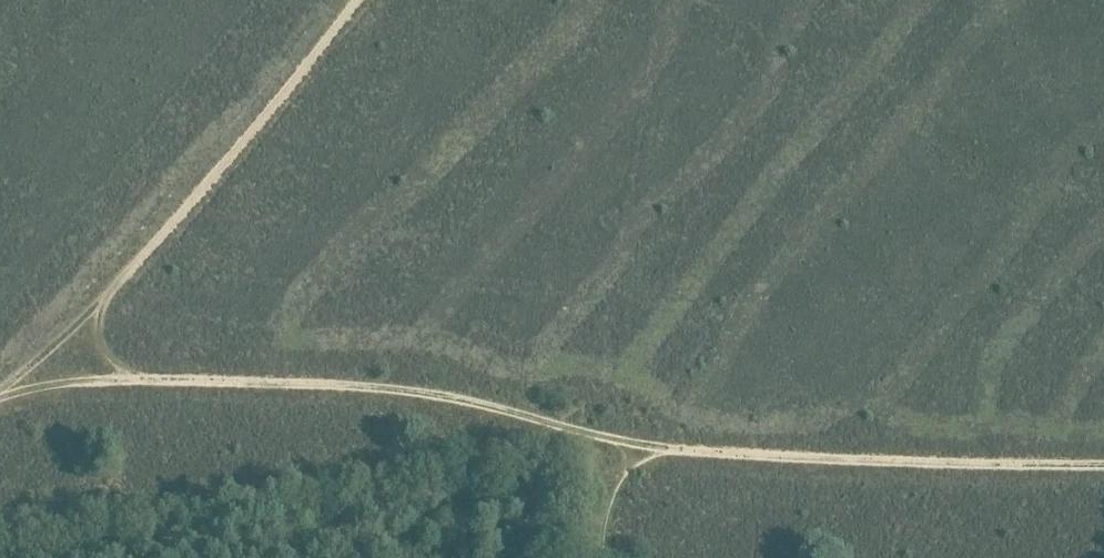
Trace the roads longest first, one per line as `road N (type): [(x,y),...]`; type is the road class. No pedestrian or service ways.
road 1 (track): [(359,0),(159,239),(0,393)]
road 2 (track): [(127,379),(421,392),(640,443)]
road 3 (track): [(640,443),(797,458),(1103,465)]
road 4 (track): [(0,395),(127,379)]
road 5 (track): [(640,443),(592,557)]

